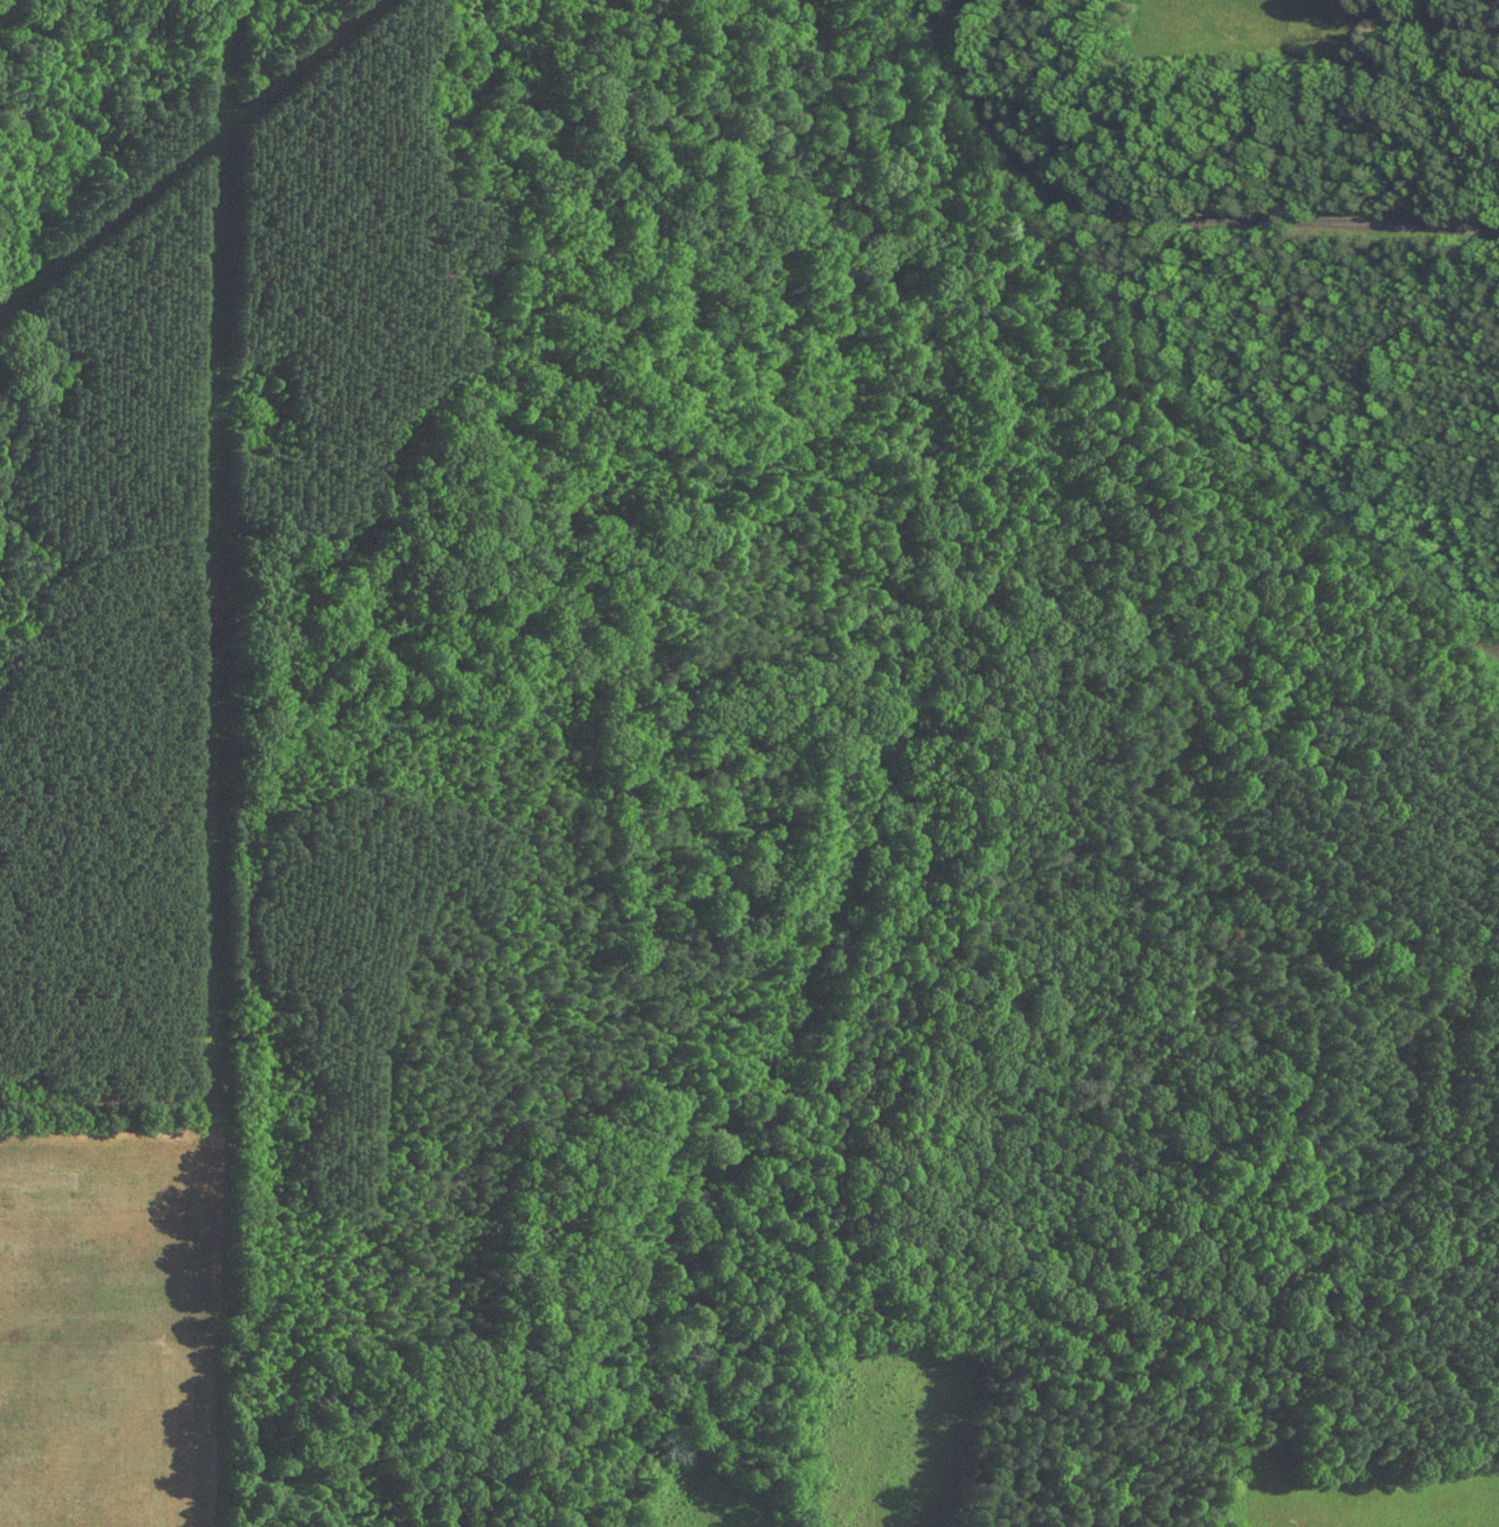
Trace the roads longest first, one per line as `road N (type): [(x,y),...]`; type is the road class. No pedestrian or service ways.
road 1 (residential): [(1498,231),(1115,212),(1038,186),(868,0)]

